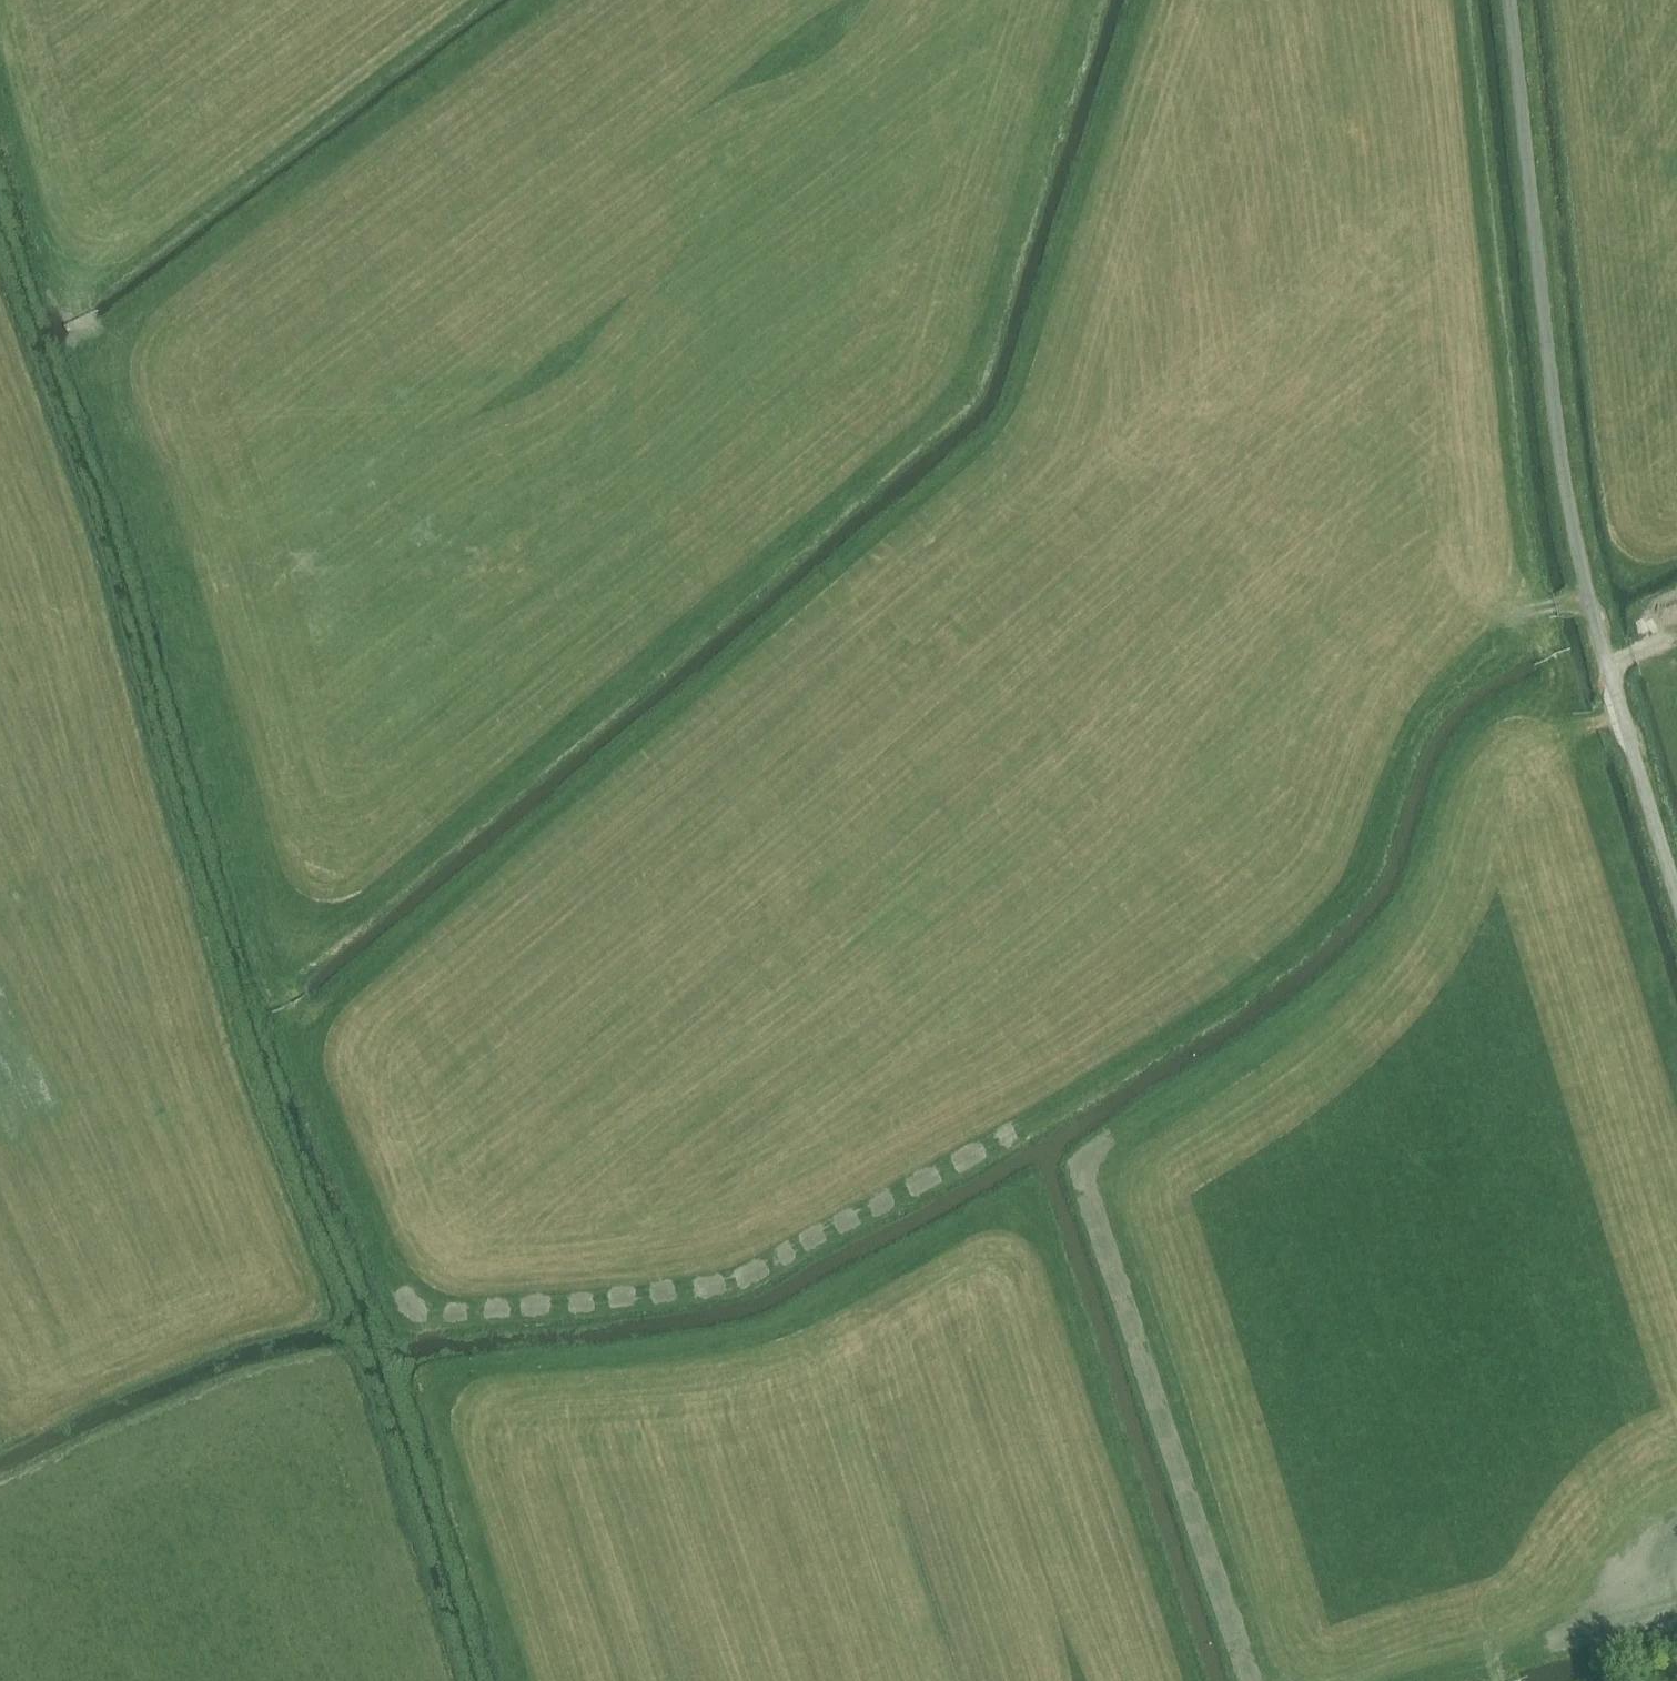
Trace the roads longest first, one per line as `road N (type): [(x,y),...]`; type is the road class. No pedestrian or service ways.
road 1 (unclassified): [(1676,884),(1610,663),(1572,485),(1515,0)]

